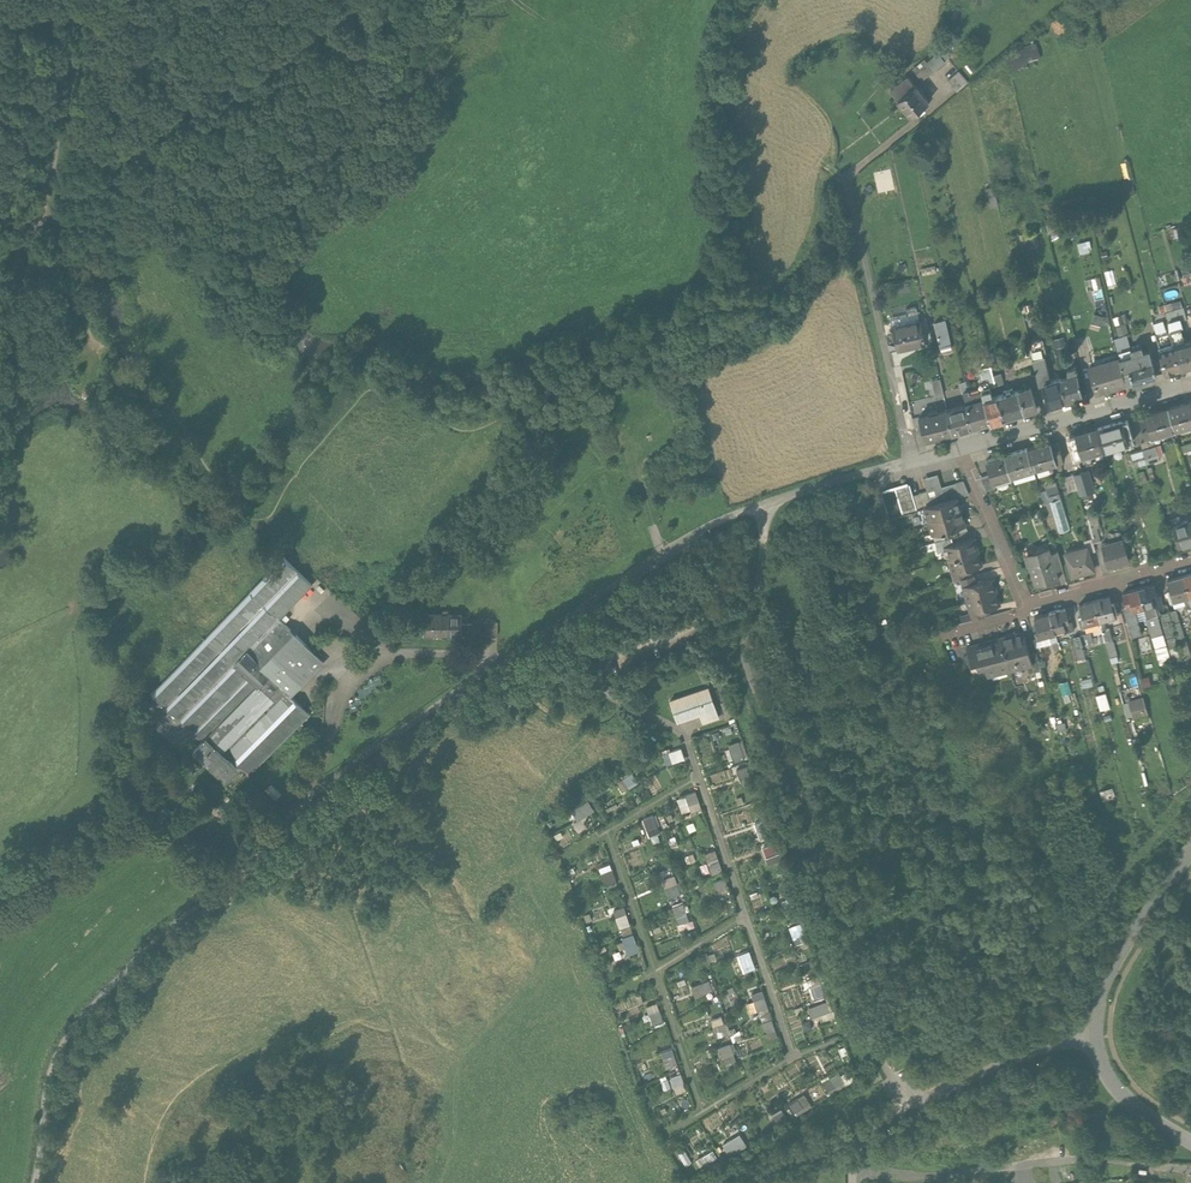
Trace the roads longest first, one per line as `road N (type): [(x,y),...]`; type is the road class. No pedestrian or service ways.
road 1 (residential): [(956,449),(796,495),(628,577),(497,652),(394,730),(81,1022),(51,1078),(33,1182)]
road 2 (track): [(414,0),(407,79),(332,172),(29,221)]
road 3 (residential): [(1190,1141),(1122,1096),(1094,1037),(1097,991),(1190,853)]
road 4 (residential): [(956,449),(1028,611),(1190,565)]
road 5 (unclassified): [(124,0),(69,75),(46,184),(0,261)]
road 6 (residential): [(1190,384),(956,449)]

